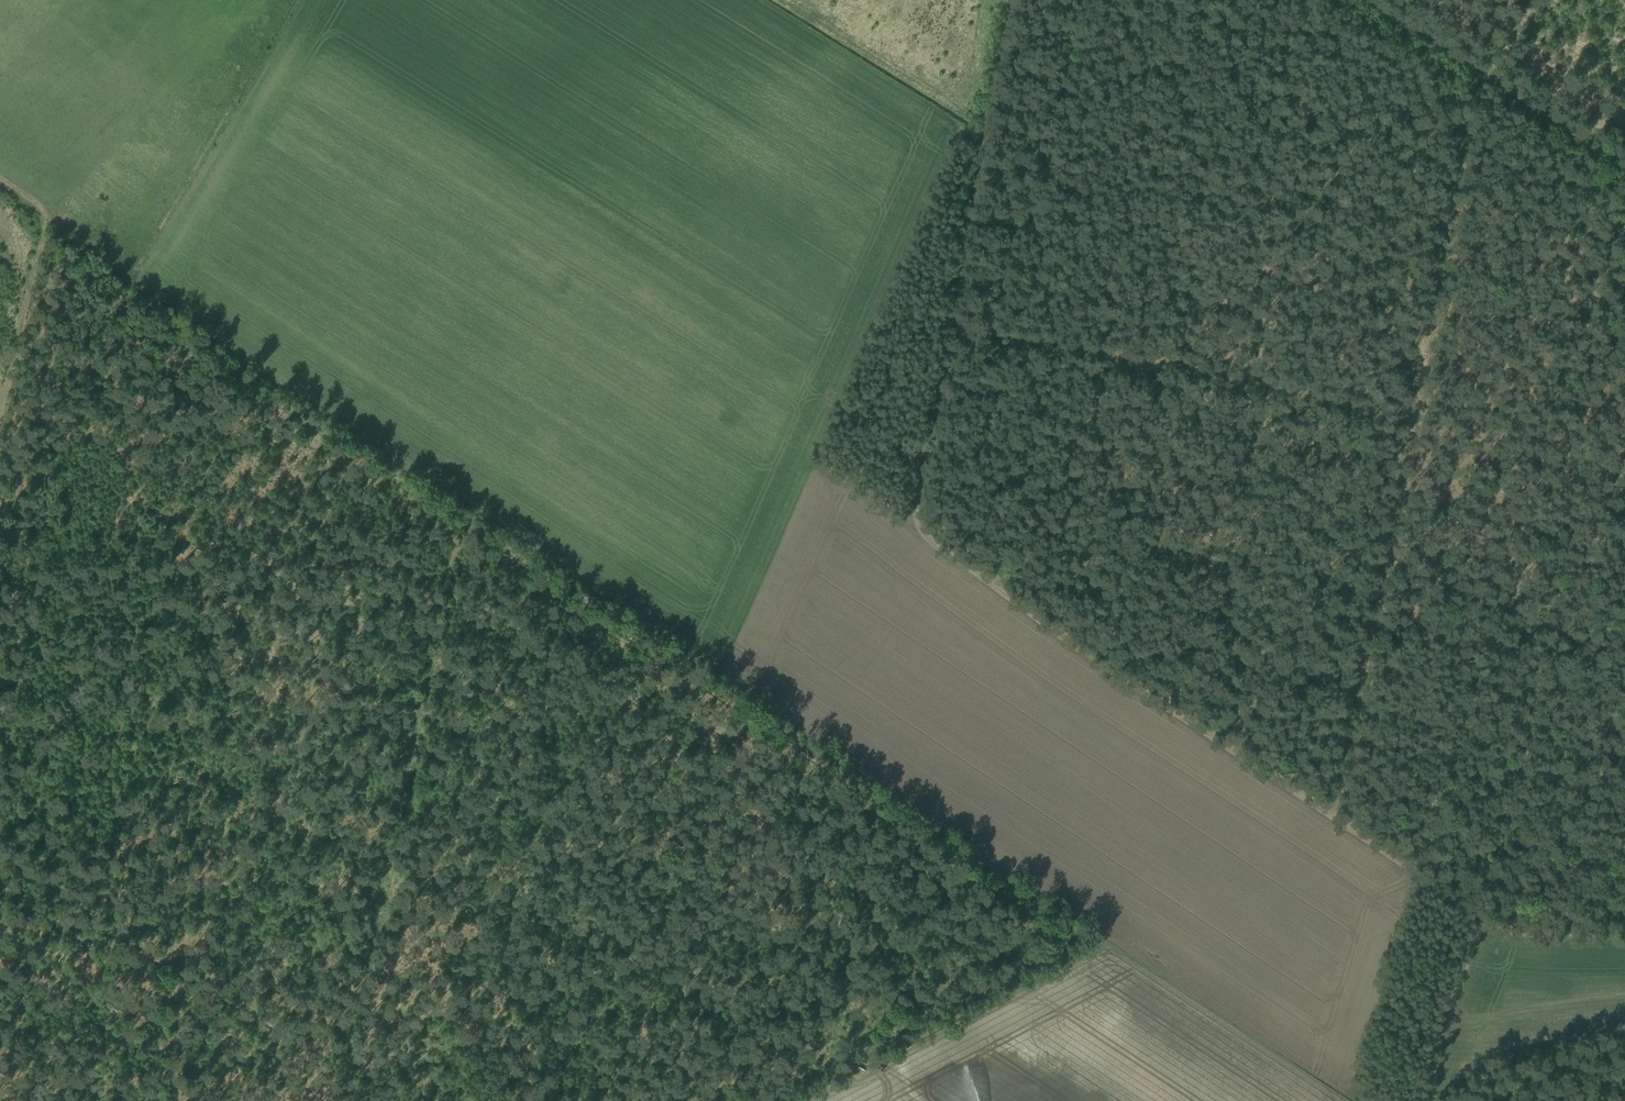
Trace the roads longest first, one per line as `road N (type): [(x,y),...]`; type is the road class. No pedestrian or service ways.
road 1 (track): [(1431,1100),(1478,916),(914,527),(923,425),(1007,0)]
road 2 (track): [(1624,164),(1372,0)]
road 3 (track): [(0,180),(46,210),(0,441)]

